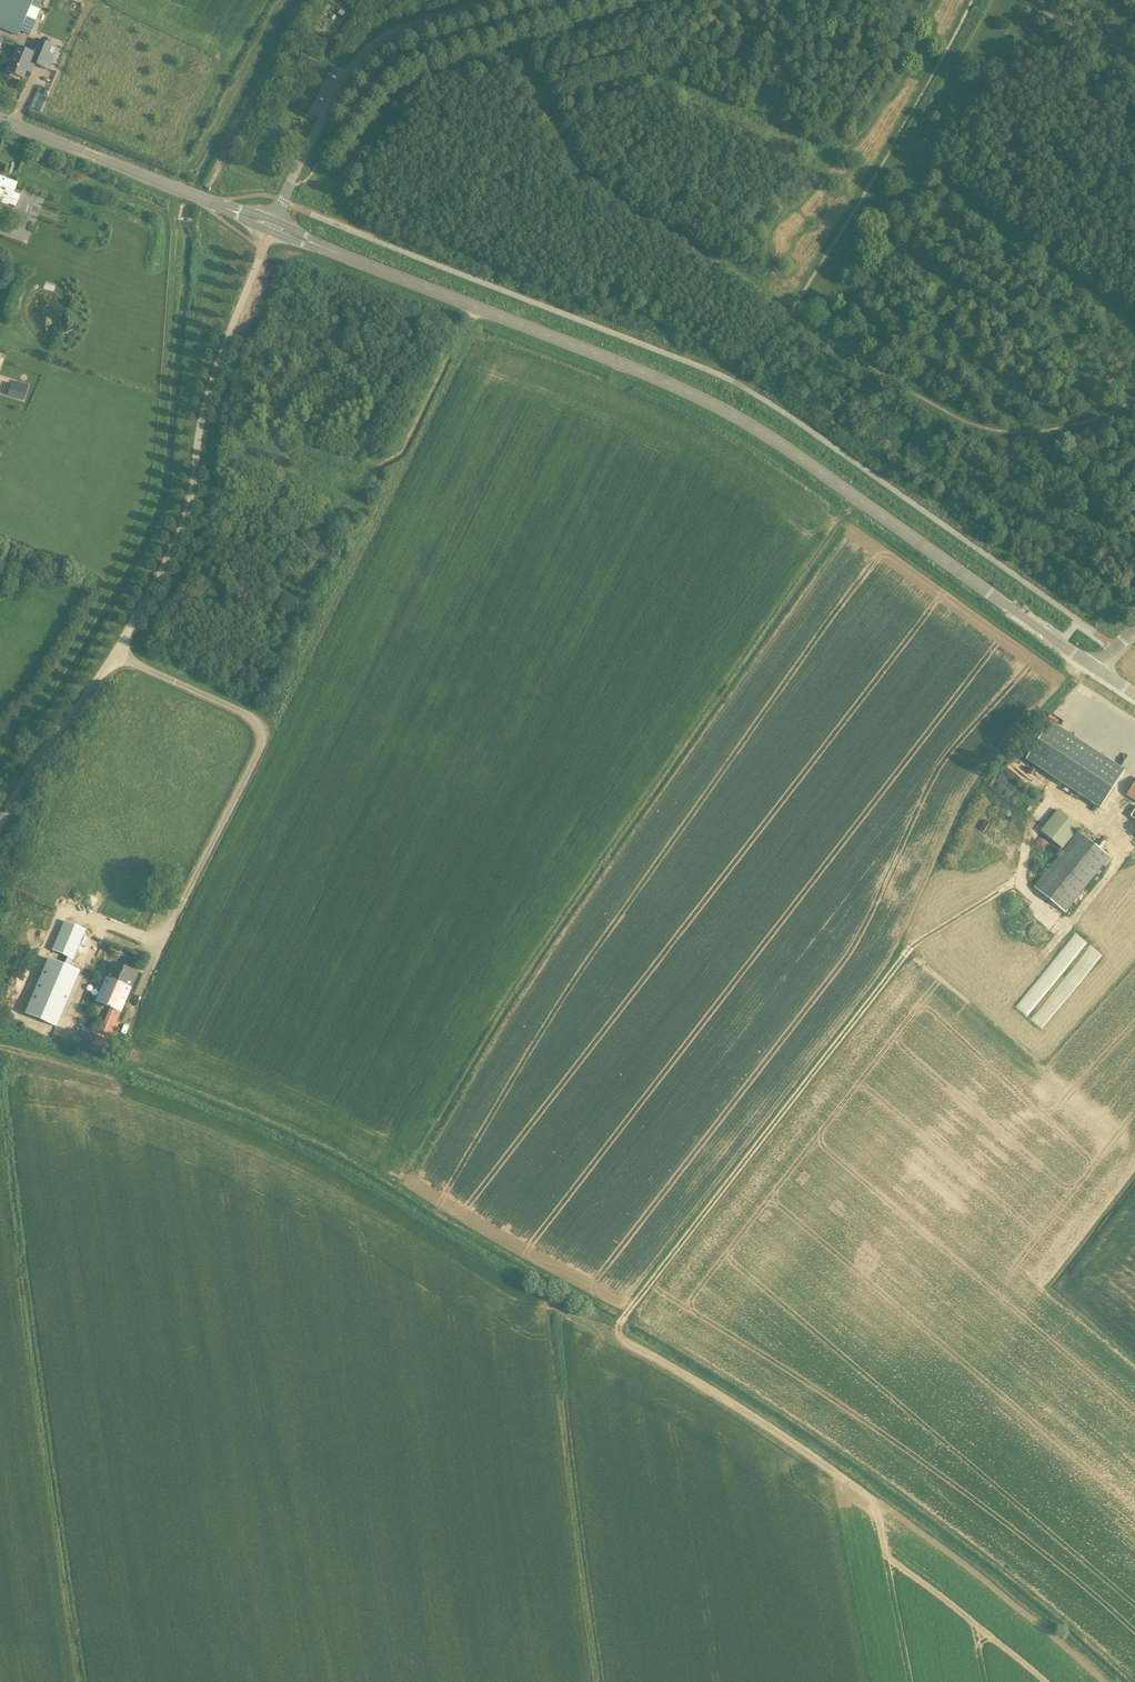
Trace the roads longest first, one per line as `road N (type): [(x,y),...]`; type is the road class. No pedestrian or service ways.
road 1 (tertiary): [(1095,668),(724,412),(273,225)]
road 2 (unclassified): [(0,825),(135,620),(176,543),(190,505),(206,402),(273,225)]
road 3 (unclassified): [(502,0),(401,31),(367,53),(283,200)]
road 4 (tertiary): [(273,225),(0,120)]

